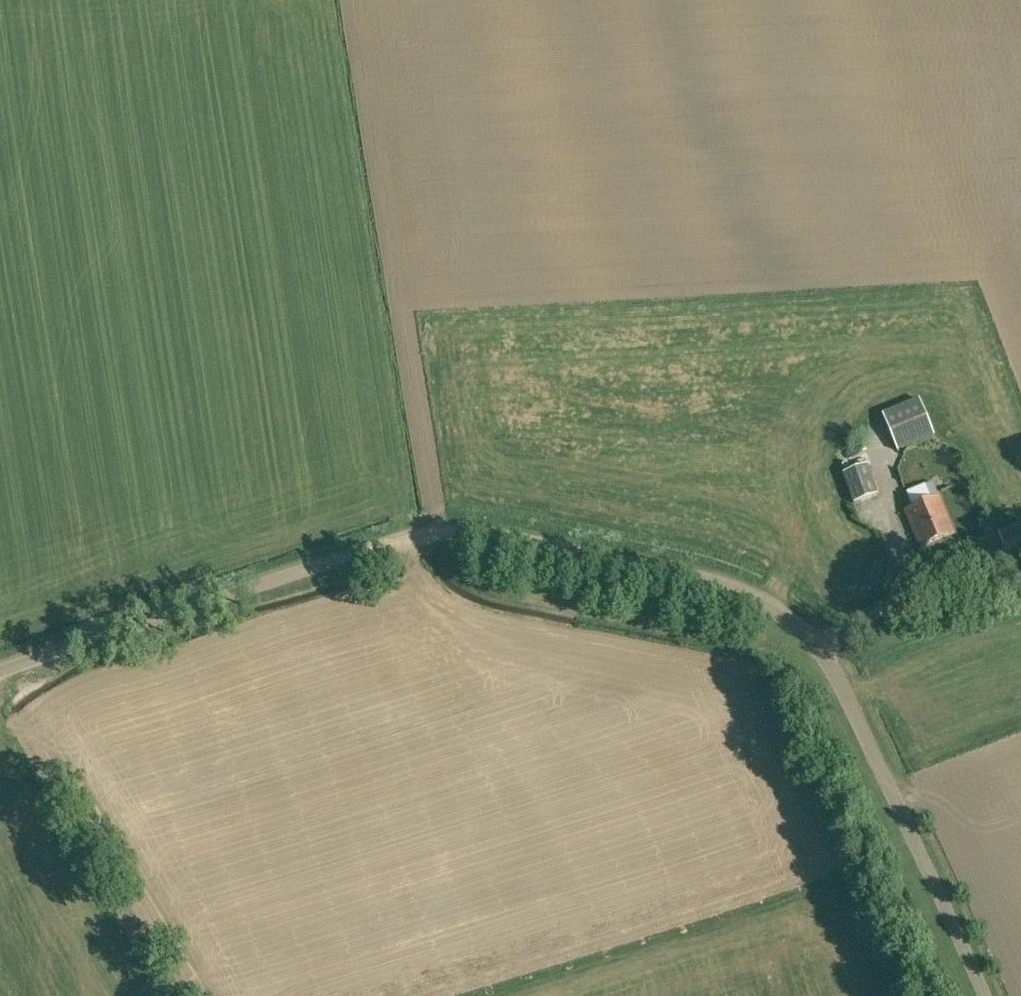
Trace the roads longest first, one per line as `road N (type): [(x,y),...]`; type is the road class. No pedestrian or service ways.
road 1 (unclassified): [(985,995),(863,722),(819,649),(790,617),(748,593),(497,536),(440,534),(0,675)]

